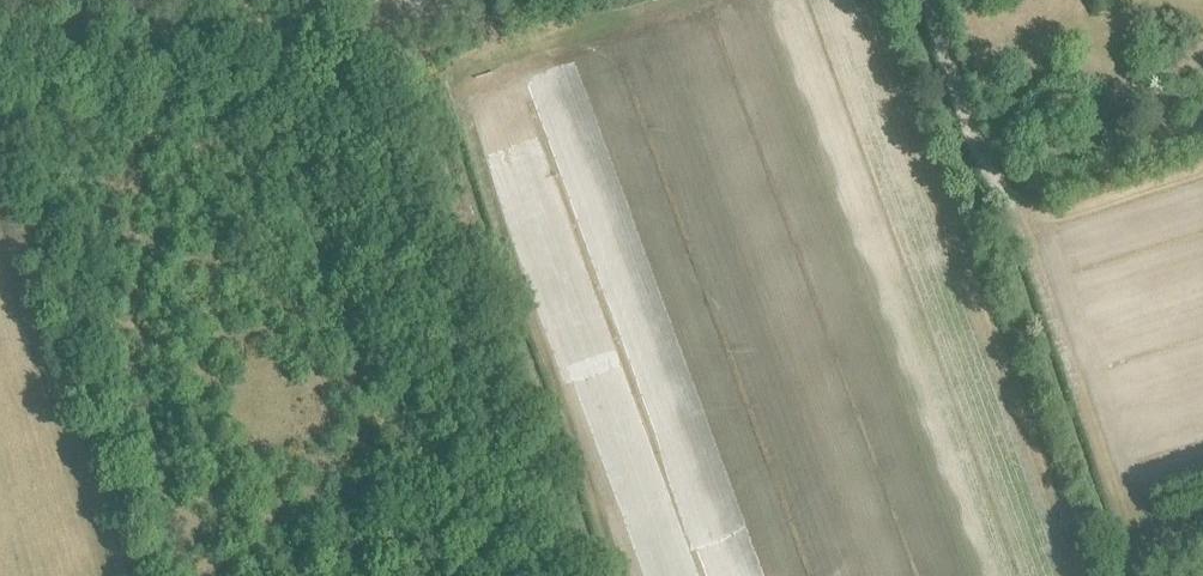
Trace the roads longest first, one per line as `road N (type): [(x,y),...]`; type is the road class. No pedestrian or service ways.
road 1 (track): [(598,575),(434,86),(662,0)]
road 2 (track): [(1056,244),(978,162),(925,0)]

